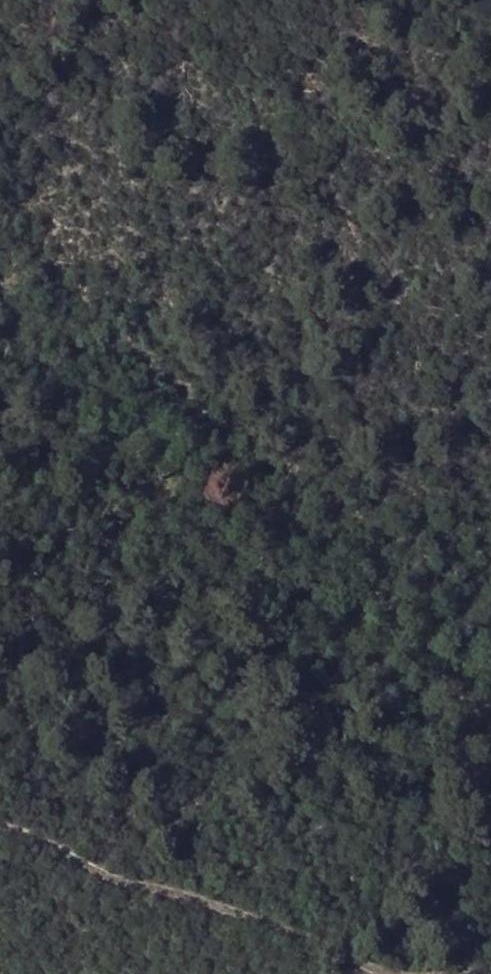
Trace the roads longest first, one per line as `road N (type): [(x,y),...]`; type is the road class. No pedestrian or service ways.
road 1 (track): [(444,973),(369,963),(90,875),(0,827)]

